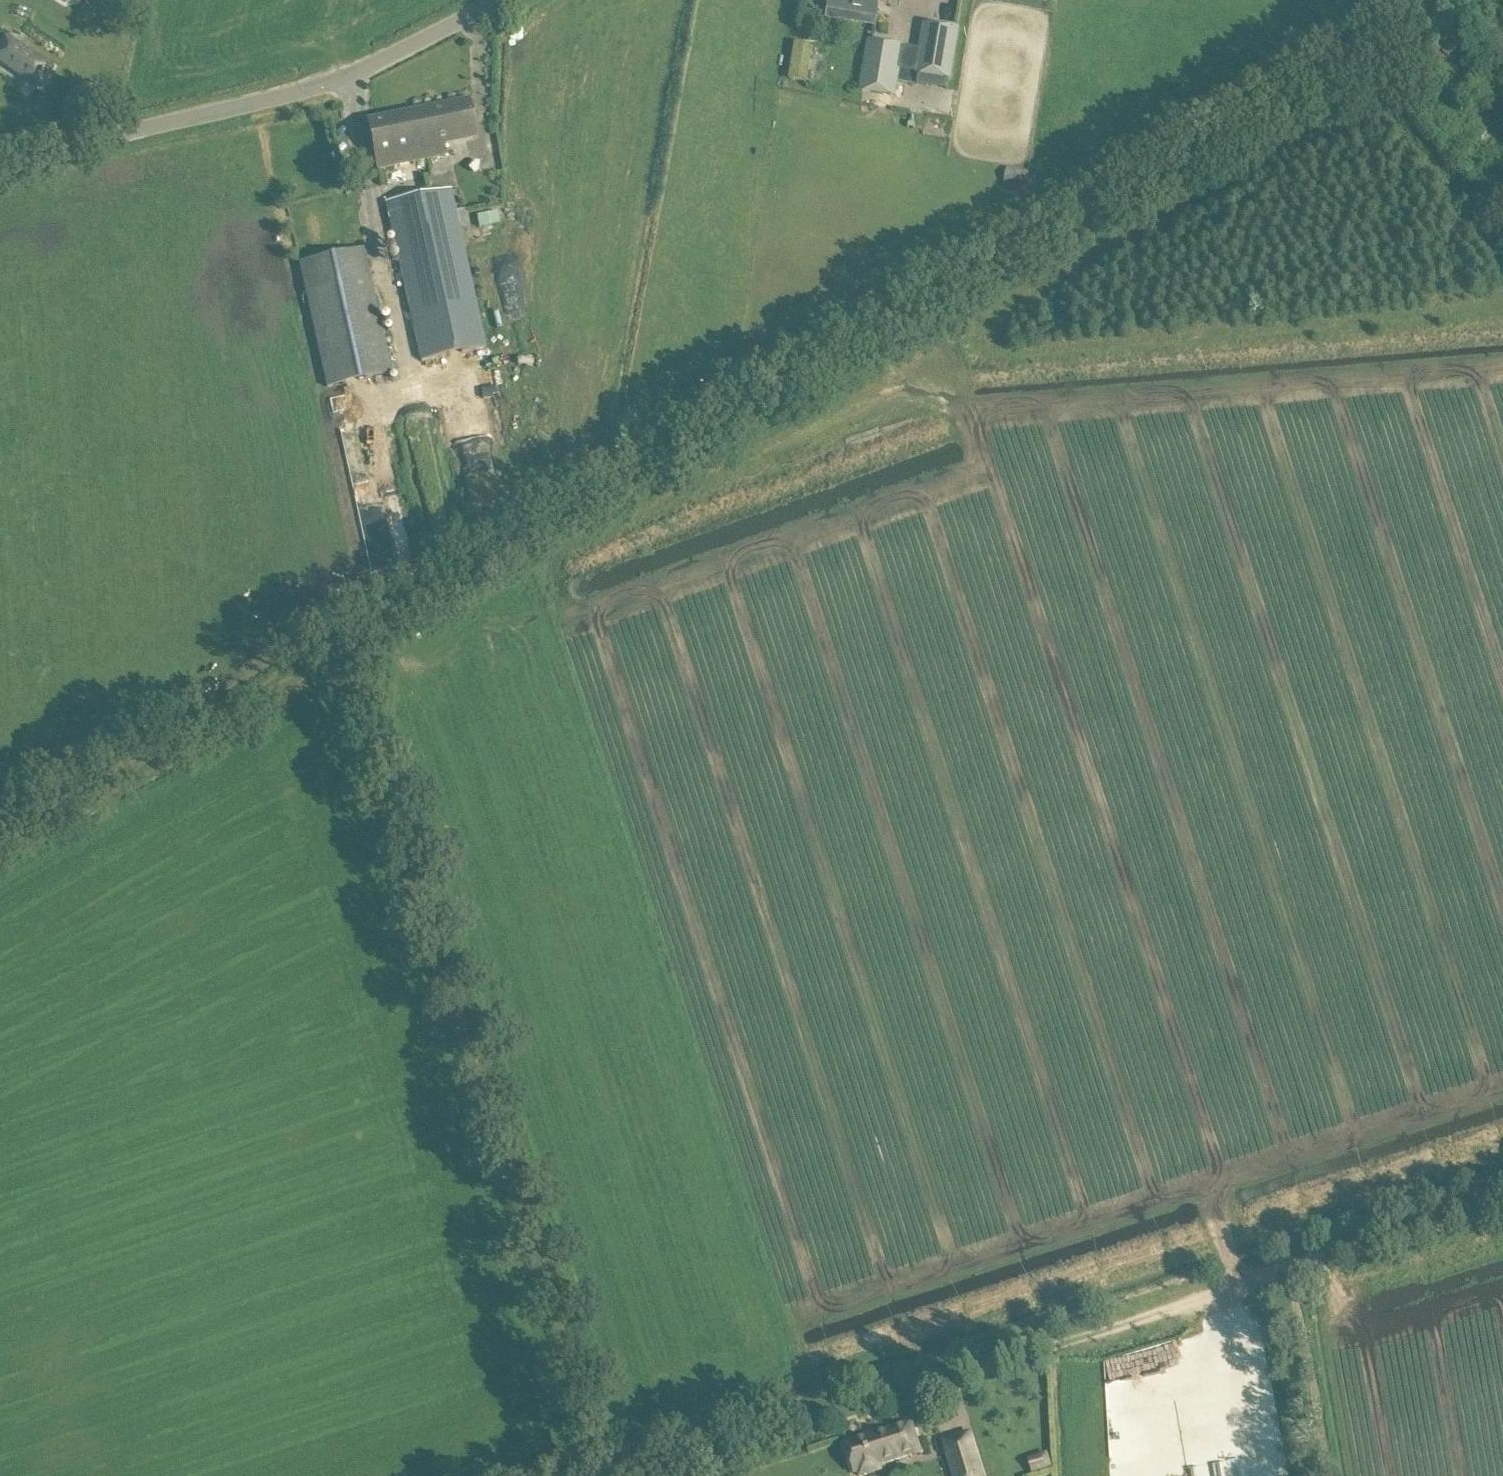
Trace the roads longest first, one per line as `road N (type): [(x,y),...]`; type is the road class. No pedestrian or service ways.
road 1 (track): [(0,814),(1387,44),(1411,0)]
road 2 (unclassified): [(622,1475),(1502,1198)]
road 3 (unclassified): [(0,158),(328,84),(499,0)]
road 4 (track): [(1287,1475),(1250,1278)]

